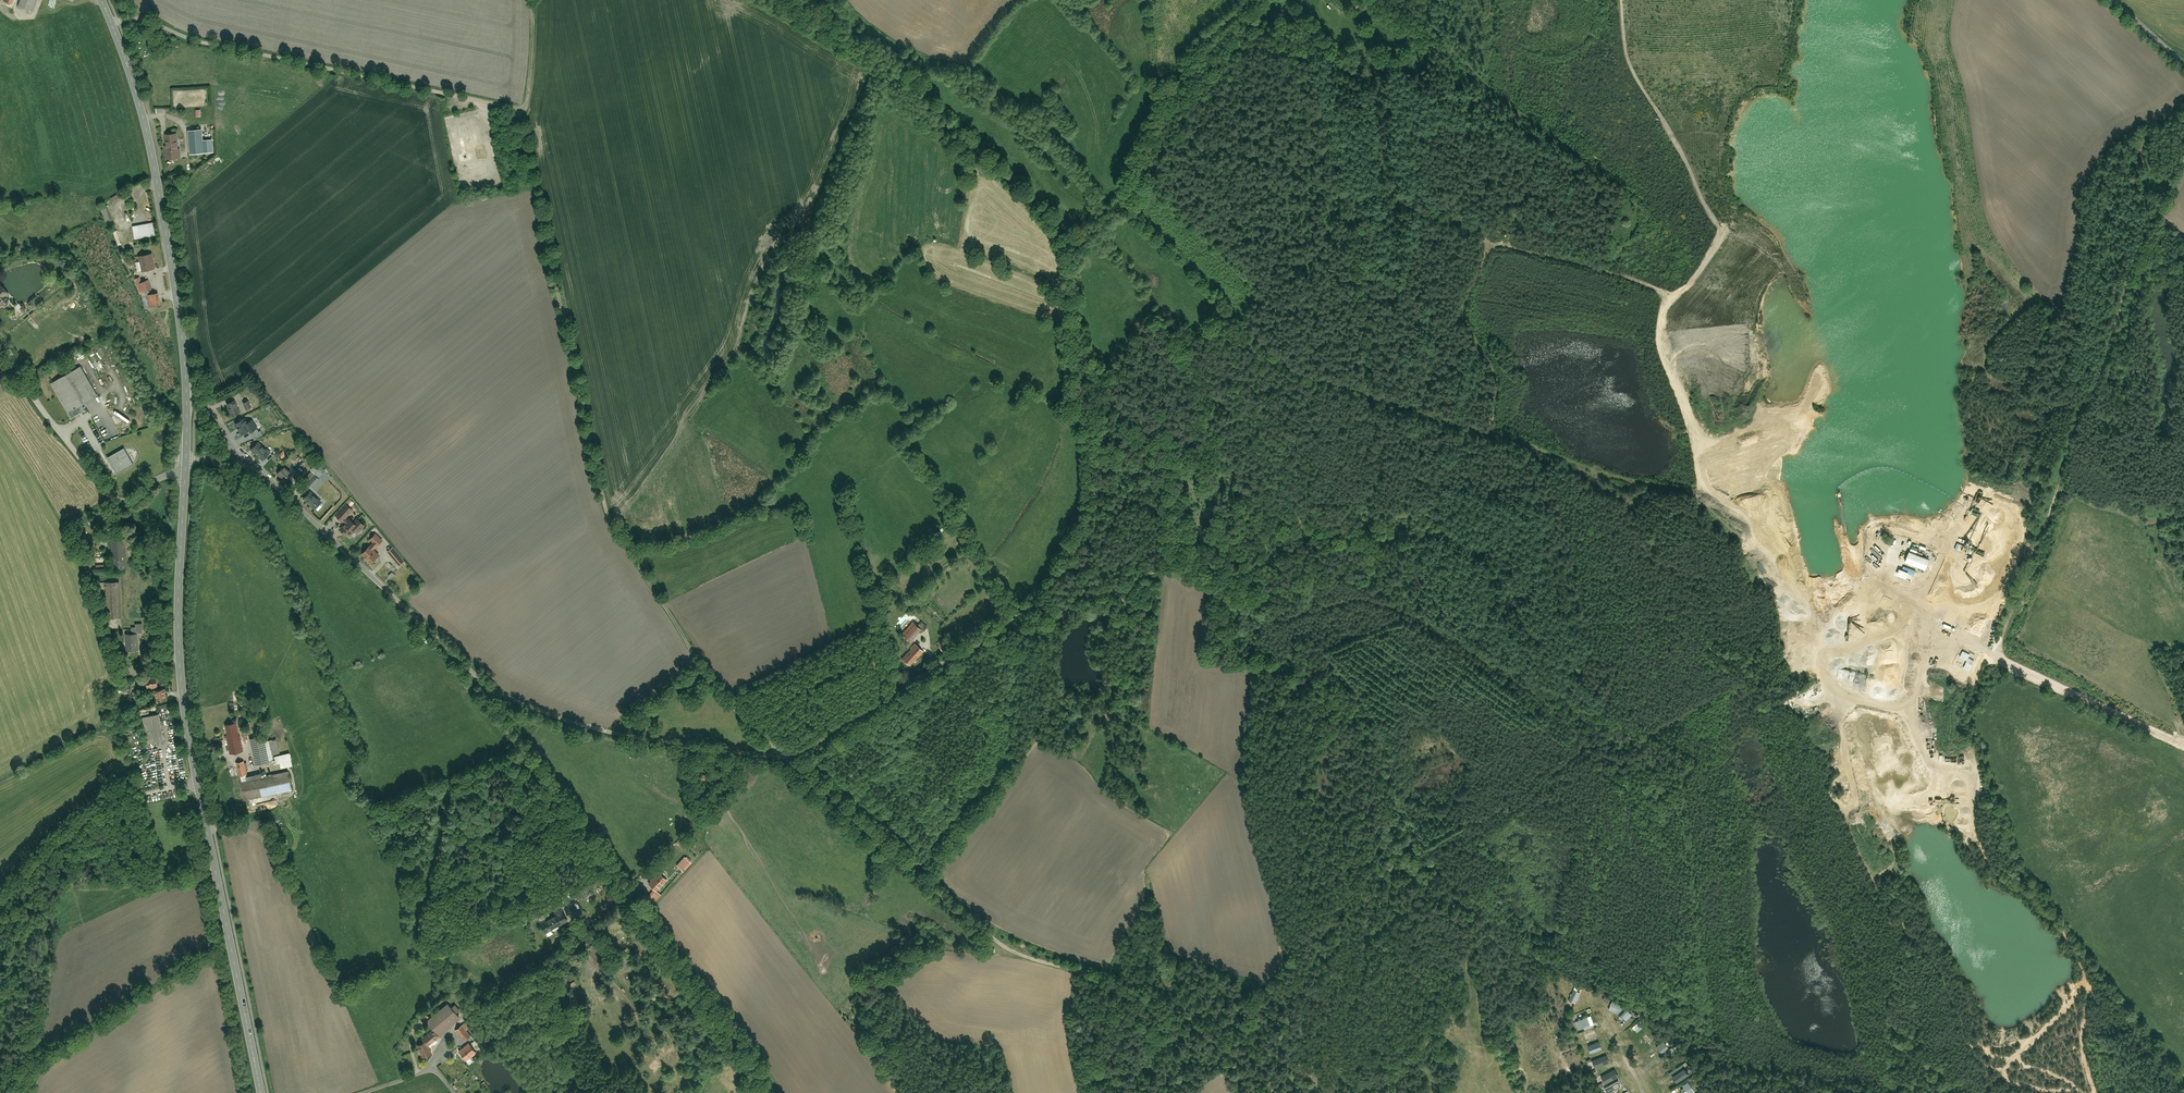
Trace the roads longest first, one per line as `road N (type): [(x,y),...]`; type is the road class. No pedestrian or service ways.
road 1 (track): [(515,106),(597,494),(711,683),(781,756),(989,935),(1013,952),(1178,1012),(1275,1092)]
road 2 (track): [(1260,0),(1200,56),(1145,167),(1112,213),(1075,237),(1093,477),(1084,534),(1039,604),(905,686)]
road 3 (residential): [(242,455),(490,689),(570,722),(796,755),(905,686)]
road 4 (primary): [(261,1092),(186,715),(179,588),(186,466)]
road 5 (track): [(1145,167),(1268,296),(1216,341),(1490,432)]
road 6 (track): [(2183,110),(2176,124),(2182,142),(2151,226),(2141,286),(2056,479),(2145,512),(2183,501)]
road 7 (track): [(1989,651),(1966,714),(1979,770),(1971,807),(1977,846),(2002,880),(2026,891),(2084,978),(2084,1034),(2096,1092)]
road 8 (primary): [(186,466),(184,366),(153,159),(101,0)]
road 9 (track): [(1075,237),(986,178),(931,119),(755,0)]
road 10 (track): [(1490,432),(1498,381),(1466,321),(1467,298),(1487,250),(1515,223),(1543,127)]
road 11 (track): [(2183,744),(1993,654),(1925,603)]
road 12 (residential): [(0,336),(31,396),(110,498),(130,499),(186,466)]
road 13 (track): [(205,783),(106,802),(0,898)]
road 14 (track): [(983,641),(1154,573),(1211,584)]
road 15 (track): [(2058,482),(1995,655)]

